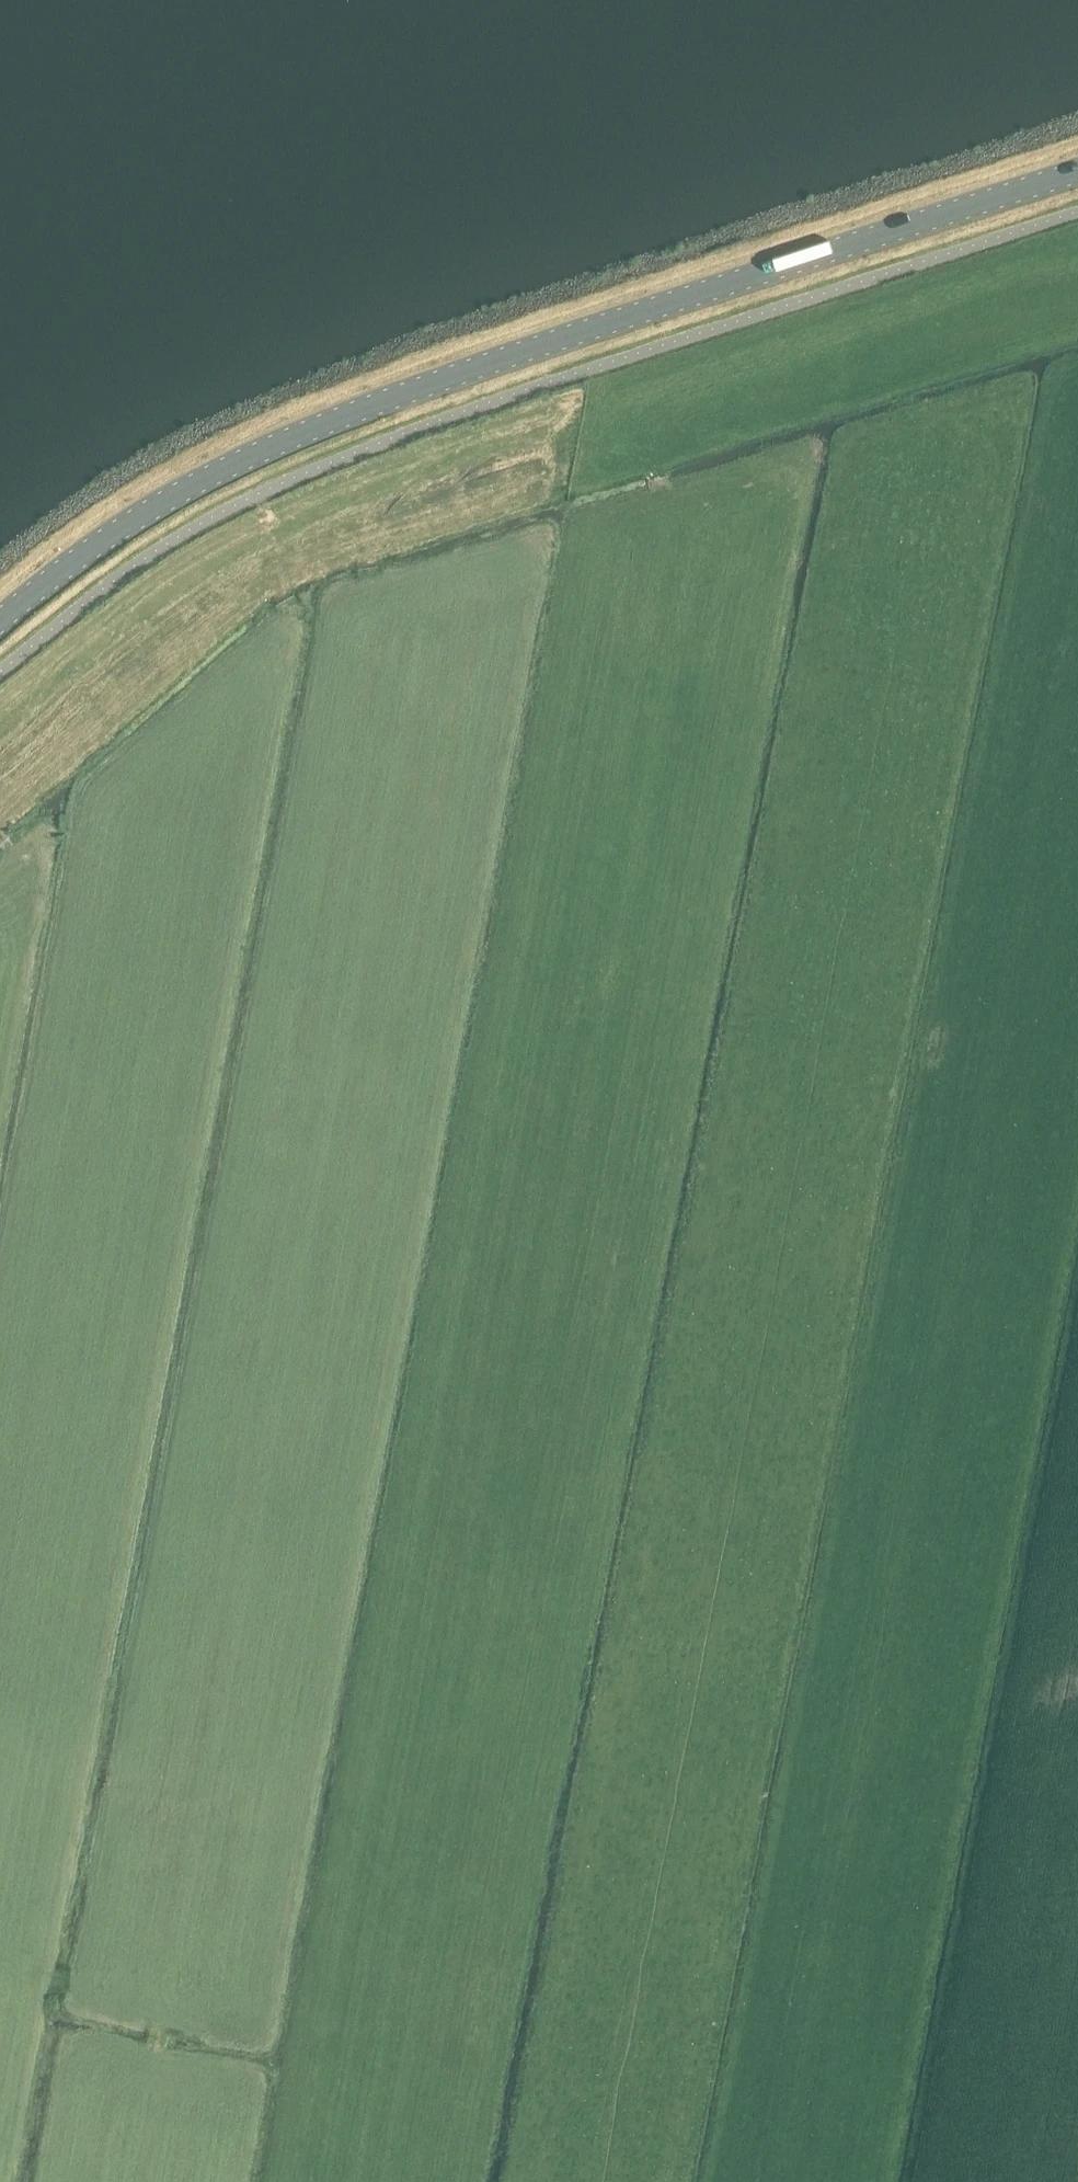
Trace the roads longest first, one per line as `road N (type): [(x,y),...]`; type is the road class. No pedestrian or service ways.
road 1 (secondary): [(0,621),(164,500),(328,422),(490,361),(1077,171)]

